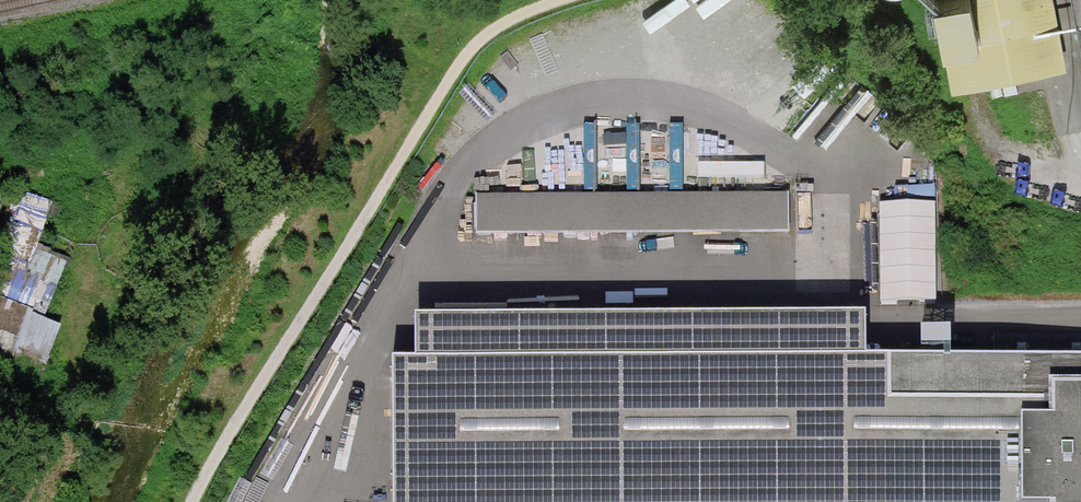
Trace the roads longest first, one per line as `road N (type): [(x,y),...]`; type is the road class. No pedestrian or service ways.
road 1 (track): [(564,0),(479,40),(459,67),(188,501)]
road 2 (track): [(86,230),(86,341),(26,501)]

